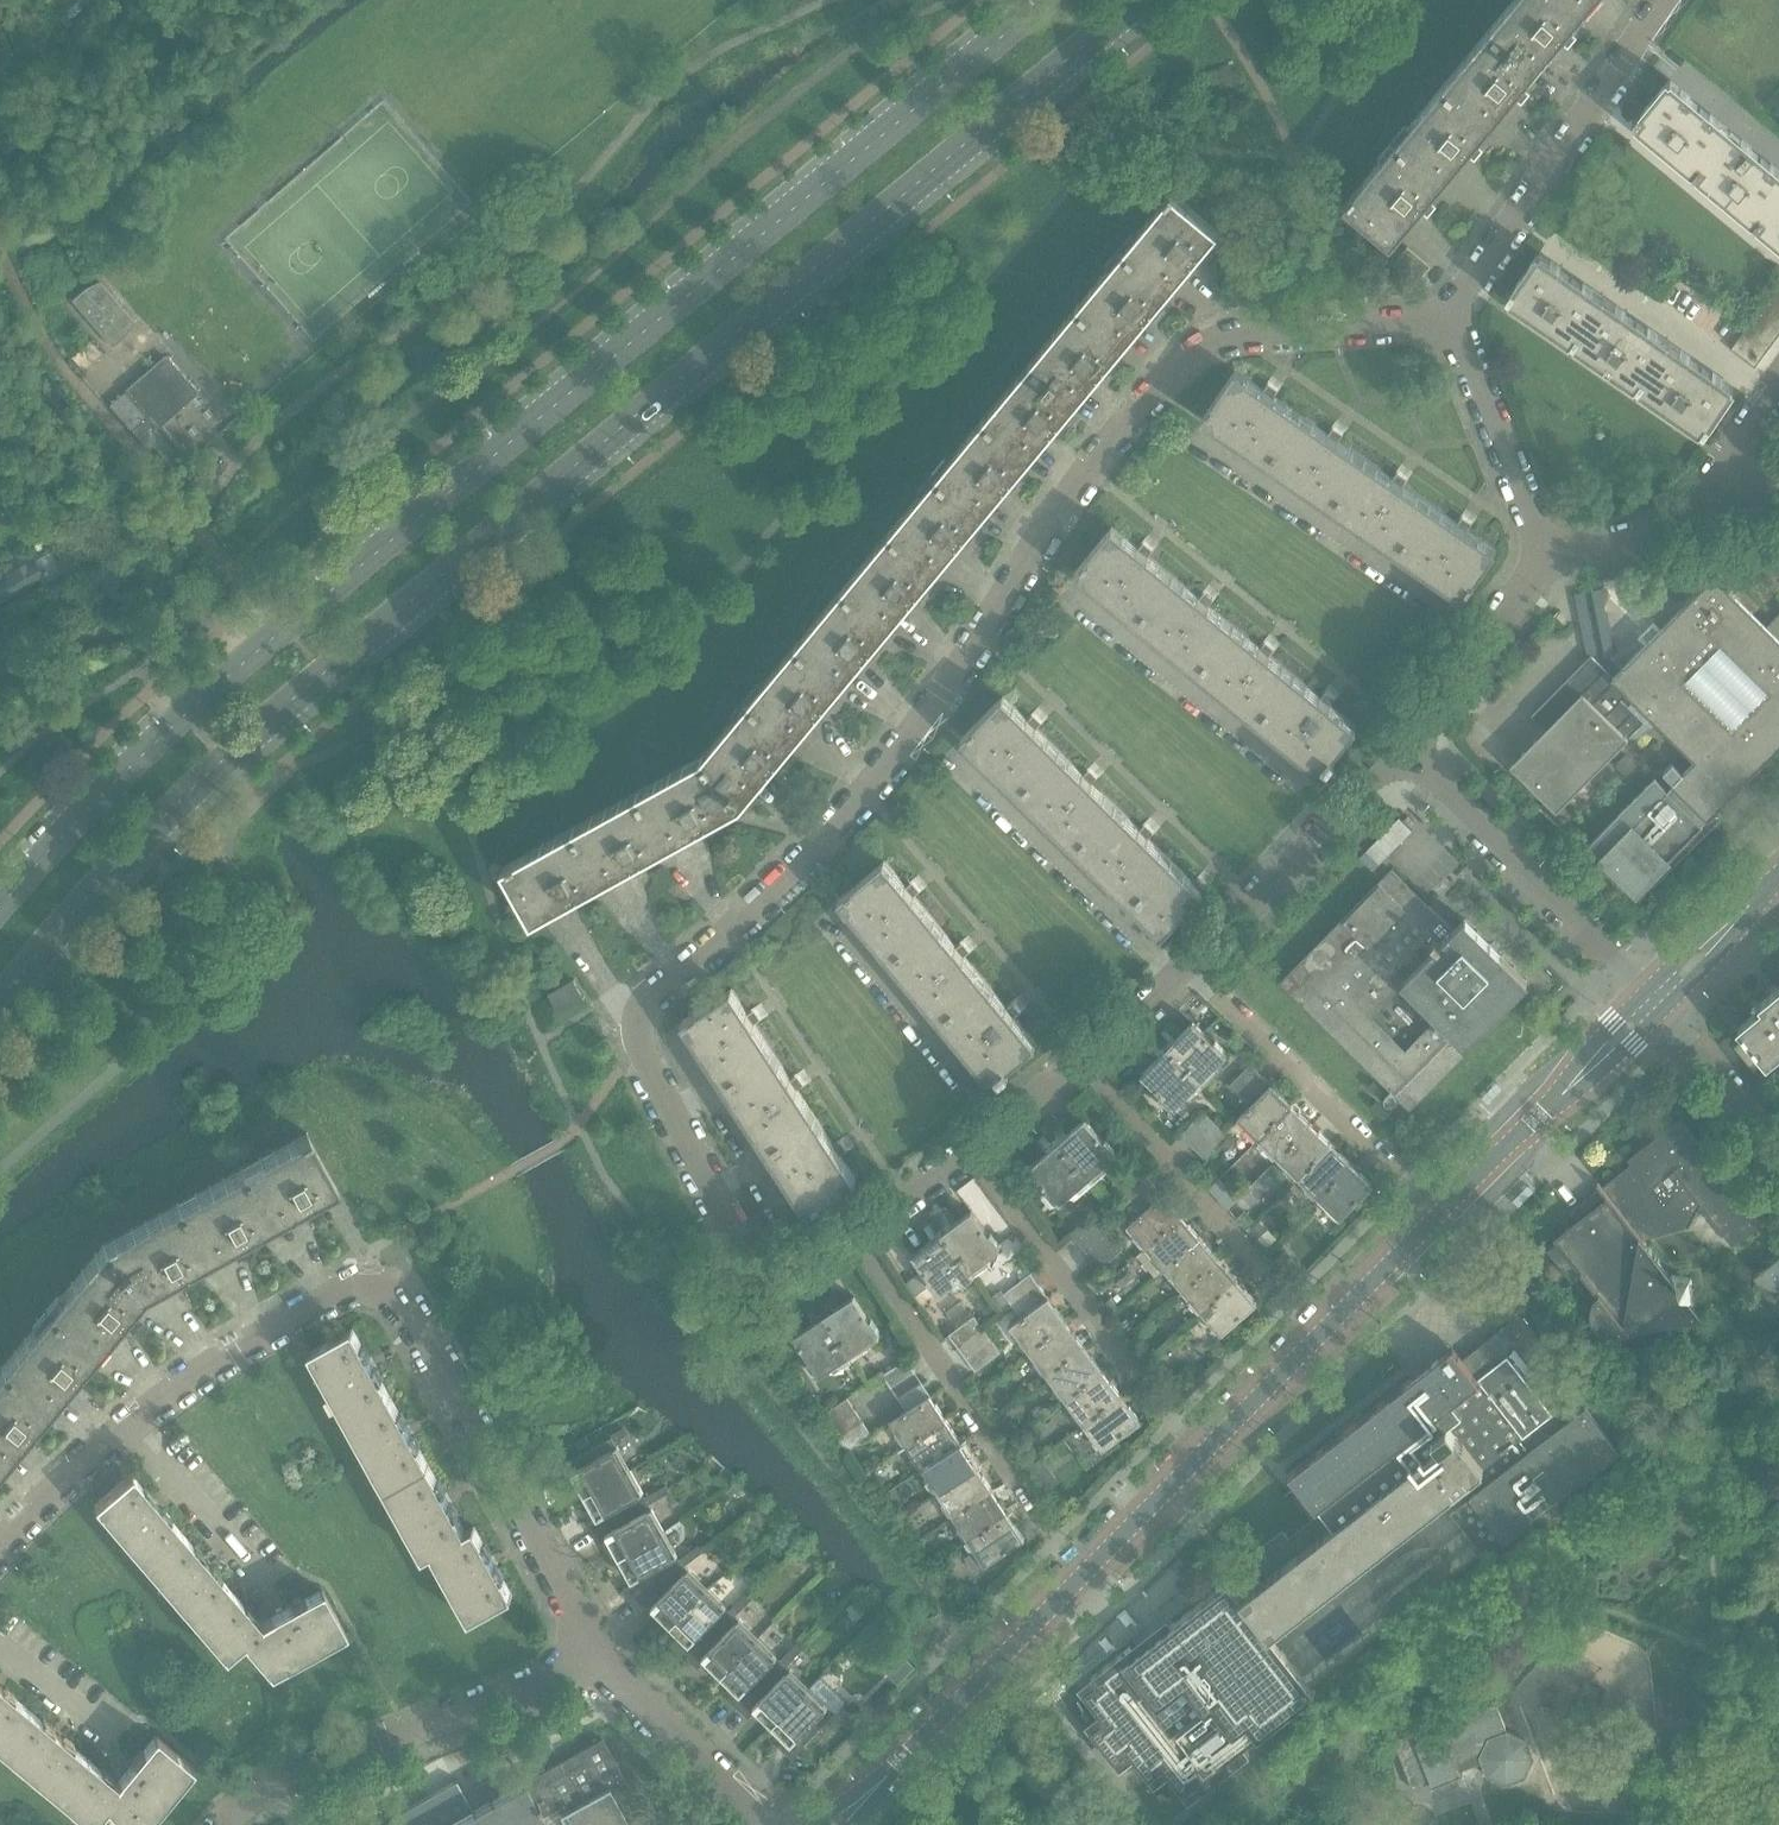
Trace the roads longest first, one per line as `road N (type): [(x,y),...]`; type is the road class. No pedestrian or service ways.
road 1 (secondary): [(0,999),(227,755),(690,388),(1140,0)]
road 2 (residential): [(855,1235),(799,1271),(771,1273),(748,1262),(727,1238),(642,1055),(646,1007),(805,864),(863,798),(983,637),(1090,470),(1178,370),(1235,335),(1445,324)]
road 3 (secondary): [(1044,0),(286,625),(111,784),(0,902)]
road 4 (residential): [(881,1781),(1563,1093)]
road 5 (residential): [(605,1664),(395,1282),(379,1278),(341,1289),(130,1421),(0,1549)]
road 6 (residential): [(224,1824),(269,1787),(313,1766),(605,1664)]
road 7 (residential): [(1669,0),(1445,324)]
road 8 (residential): [(1046,1535),(855,1235)]
road 9 (residential): [(1648,988),(1405,749)]
road 10 (residential): [(1164,1416),(970,1150)]
road 11 (residential): [(1405,749),(1187,967)]
road 12 (residential): [(1281,1289),(1081,1063)]
road 13 (residential): [(1398,1178),(1187,967)]
road 14 (residential): [(1445,324),(1479,387),(1546,559)]
road 15 (residential): [(1546,559),(1405,749)]
road 16 (residential): [(768,1824),(605,1664)]
road 17 (residential): [(1778,1158),(1664,1007)]
road 18 (residential): [(1708,524),(1546,559)]
road 19 (residential): [(1708,524),(1717,481),(1778,388)]
road 20 (residential): [(1187,967),(1081,1063)]
road 21 (residential): [(970,1150),(855,1235)]
road 22 (residential): [(1081,1063),(970,1150)]
road 23 (residential): [(1648,988),(1563,1093)]
road 24 (residential): [(1563,1093),(1664,1007)]
road 25 (residential): [(1664,1007),(1748,907)]
road 26 (residential): [(1748,907),(1692,945),(1648,988)]

